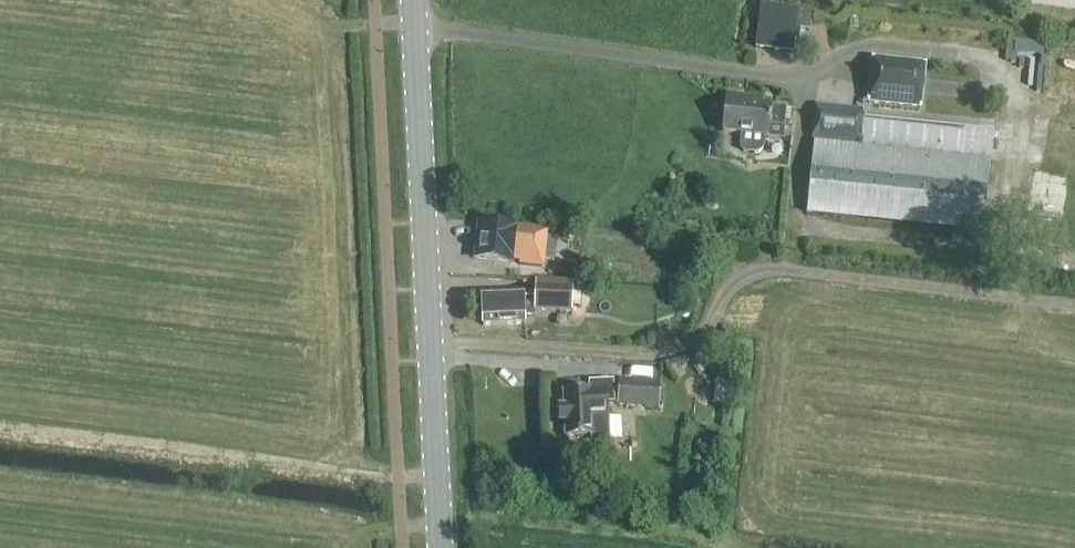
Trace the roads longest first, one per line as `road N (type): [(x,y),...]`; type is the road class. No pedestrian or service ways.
road 1 (track): [(428,344),(684,352),(701,344),(733,285),(767,269),(1074,305)]
road 2 (tertiary): [(440,547),(414,0)]

